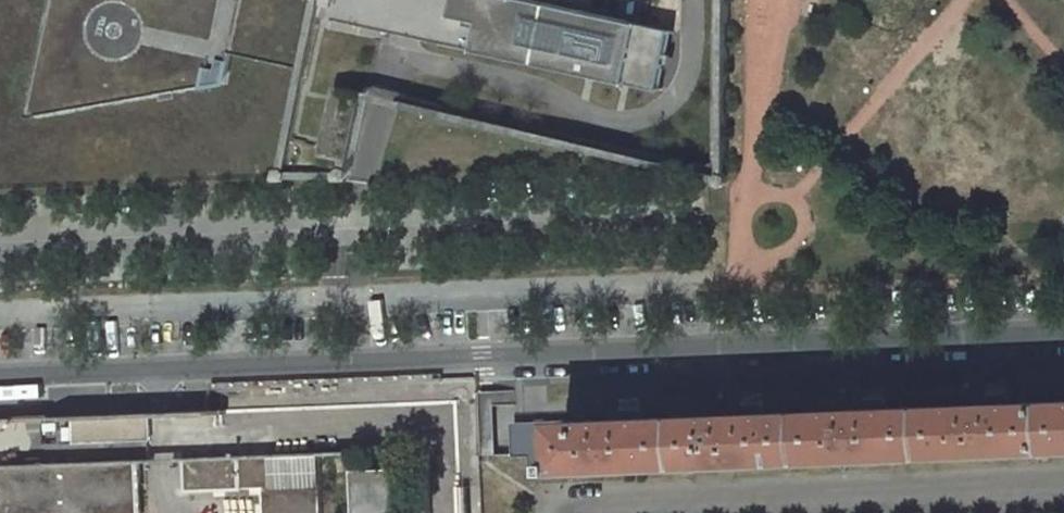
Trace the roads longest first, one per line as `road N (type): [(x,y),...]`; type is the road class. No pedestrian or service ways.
road 1 (residential): [(0,380),(1063,333)]

